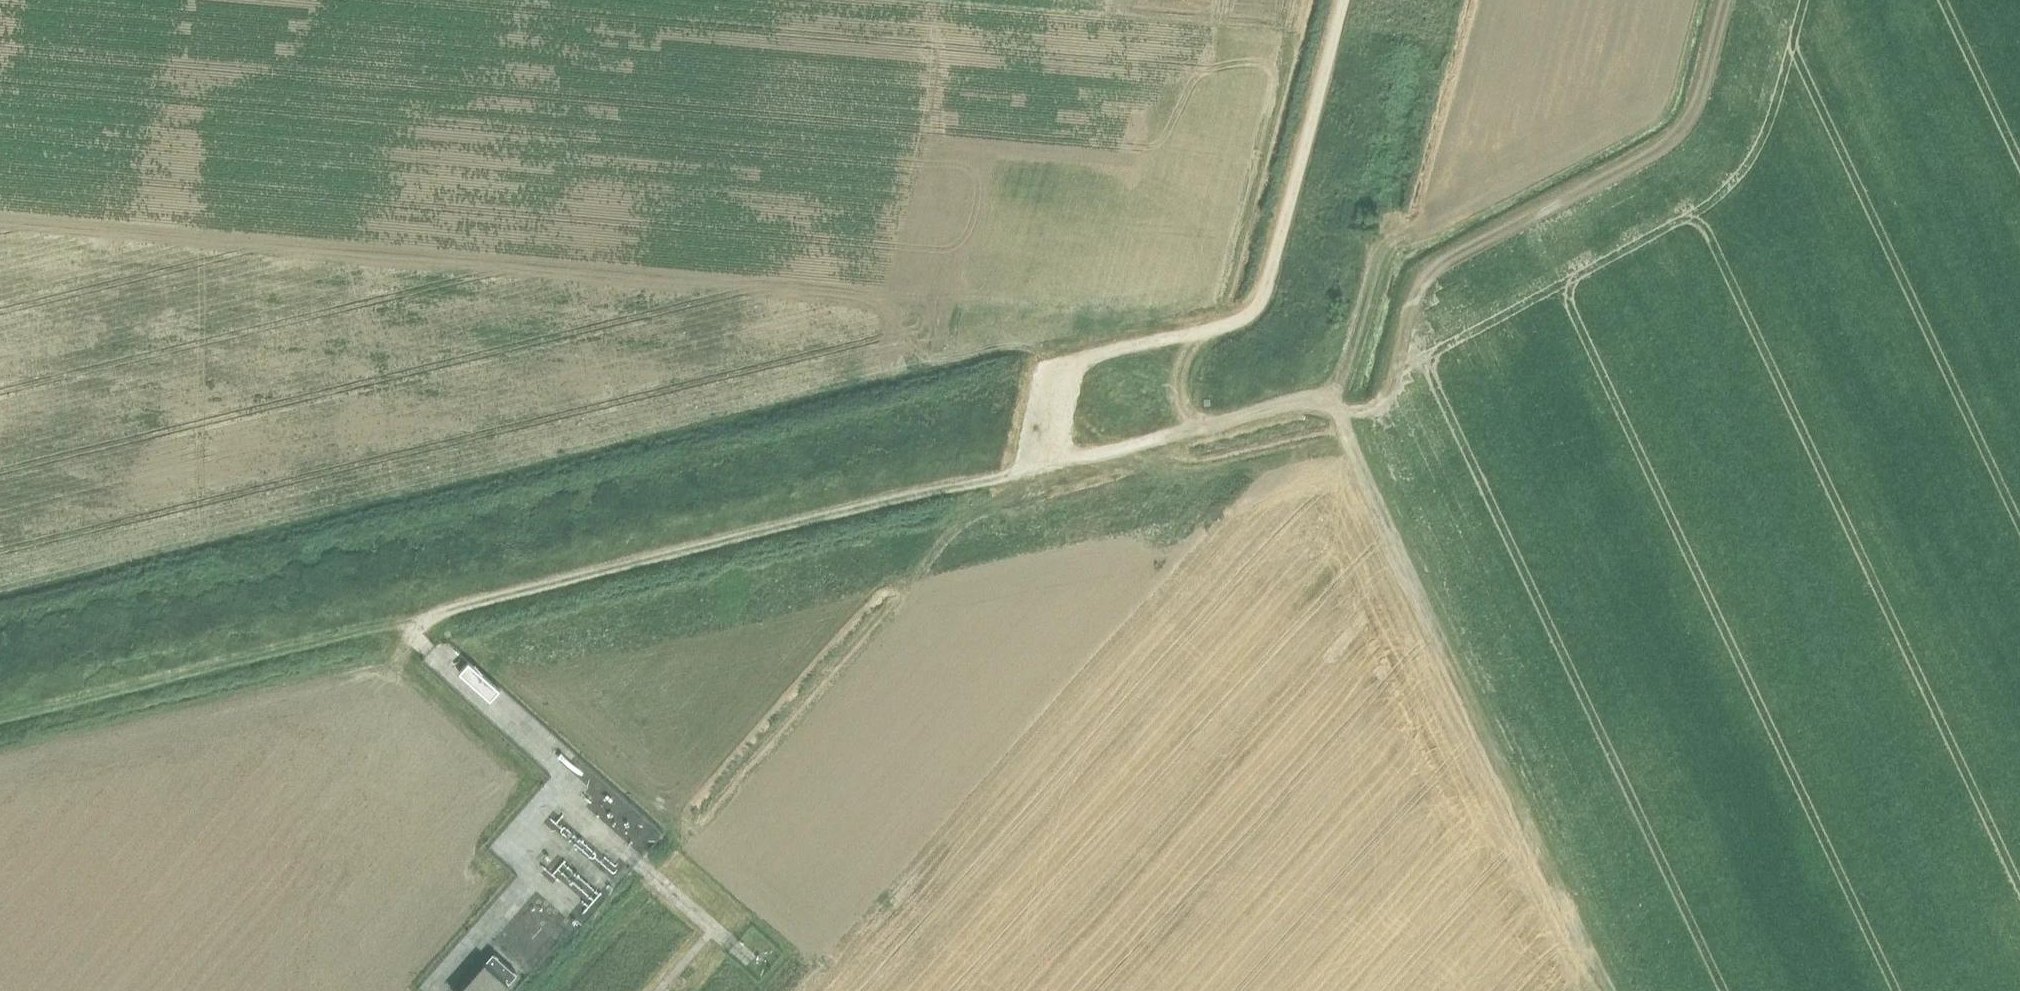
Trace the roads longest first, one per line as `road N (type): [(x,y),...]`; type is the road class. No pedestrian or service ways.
road 1 (track): [(1316,403),(1336,409),(1612,990)]
road 2 (unclassified): [(409,628),(457,609),(1048,462)]
road 3 (unclassified): [(1048,462),(1049,412),(1066,368),(1254,311),(1342,0)]
road 4 (track): [(0,725),(409,628)]
road 5 (unclassified): [(1048,462),(1316,403)]

